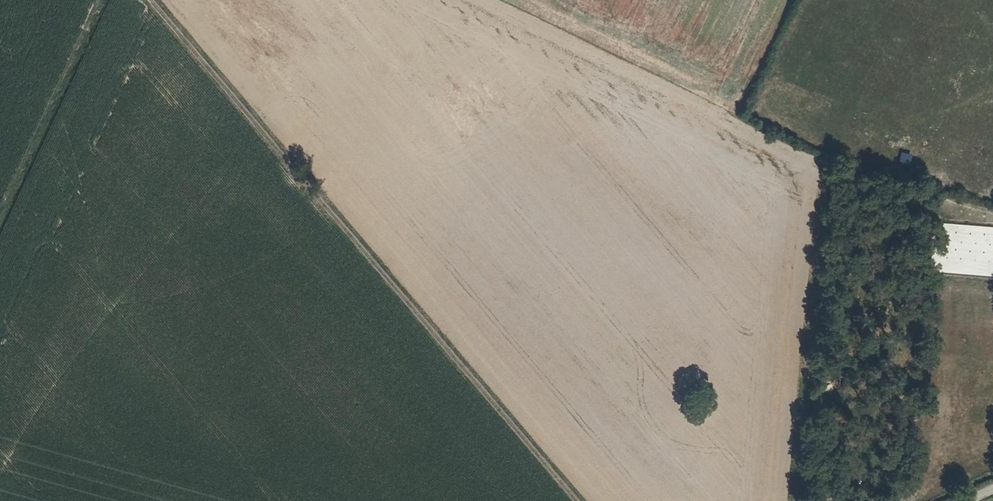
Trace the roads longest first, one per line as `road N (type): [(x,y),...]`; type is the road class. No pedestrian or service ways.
road 1 (track): [(148,0),(573,500)]

